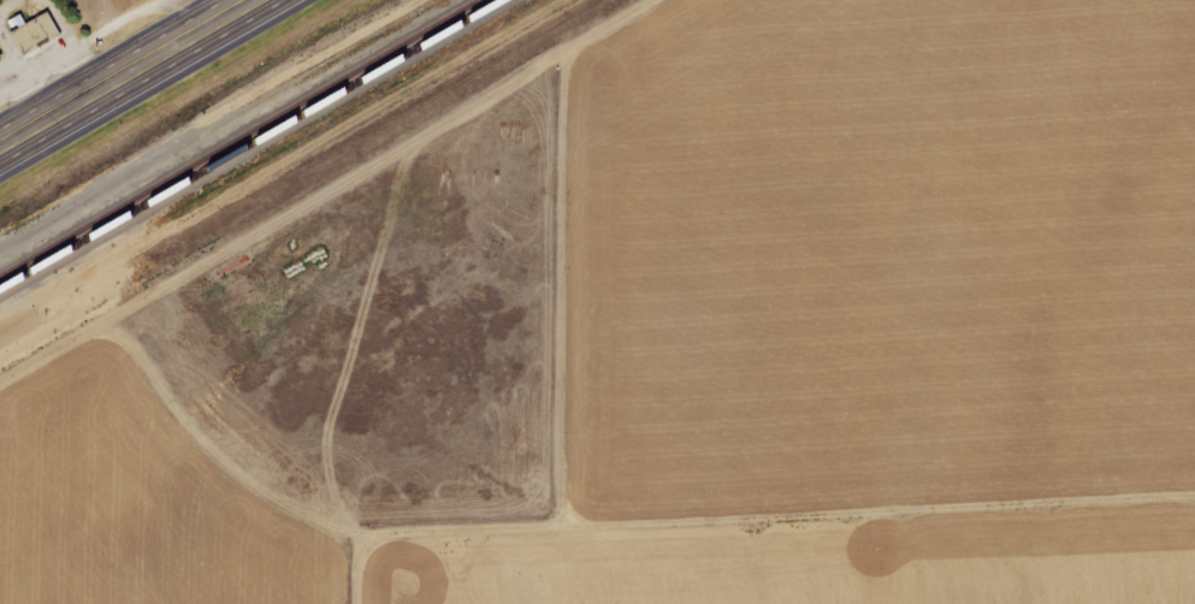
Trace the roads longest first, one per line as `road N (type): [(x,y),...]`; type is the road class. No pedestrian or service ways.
road 1 (trunk): [(255,0),(0,146)]

